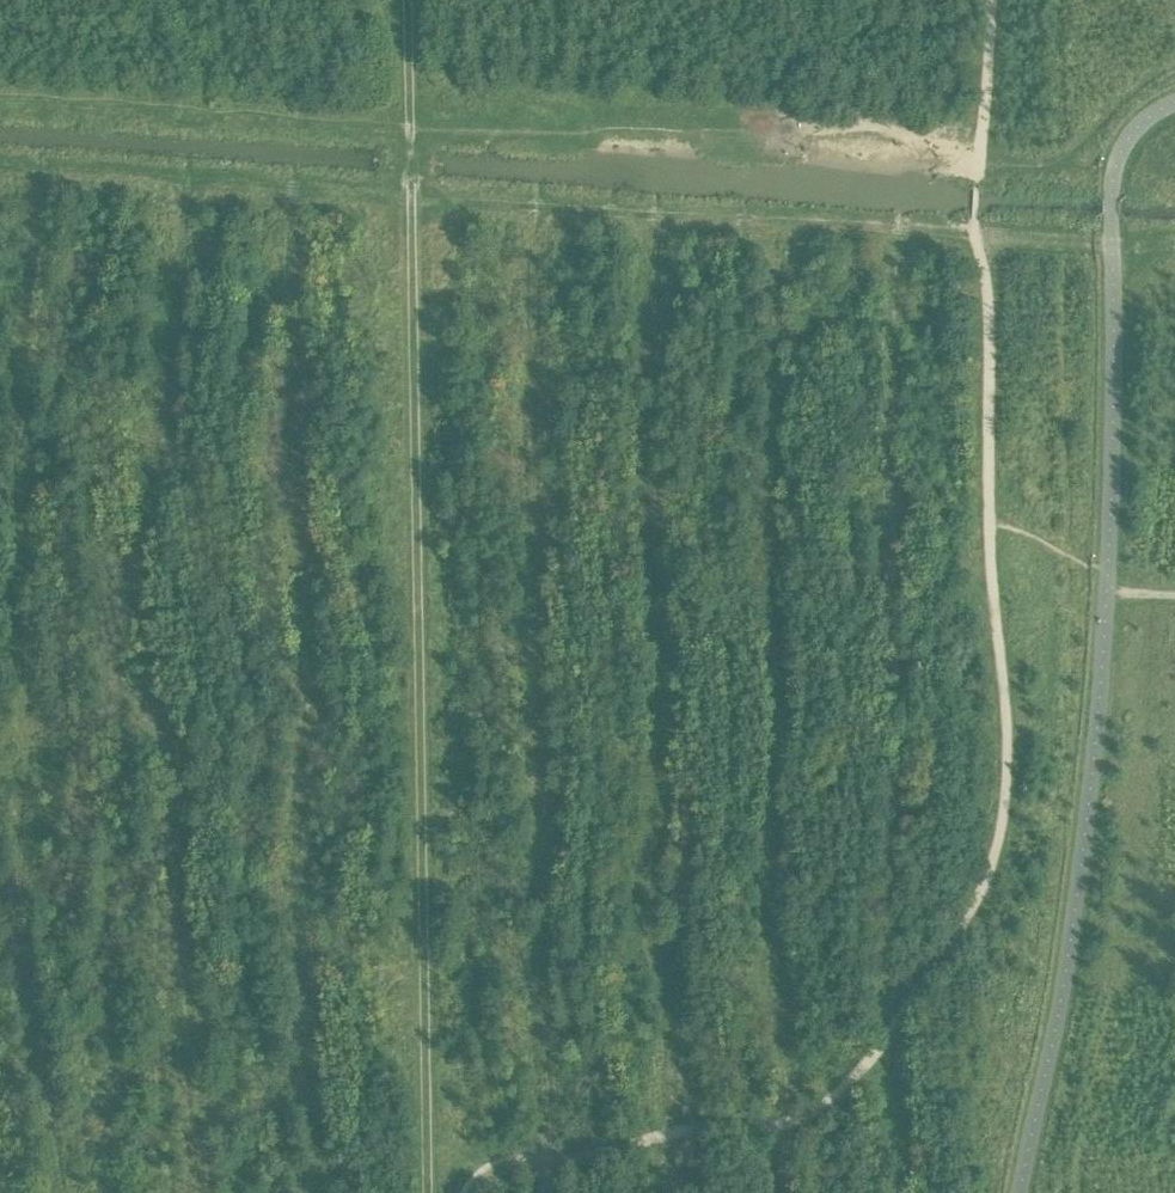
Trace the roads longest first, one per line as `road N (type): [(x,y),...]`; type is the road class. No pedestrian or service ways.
road 1 (track): [(426,1192),(408,0)]

